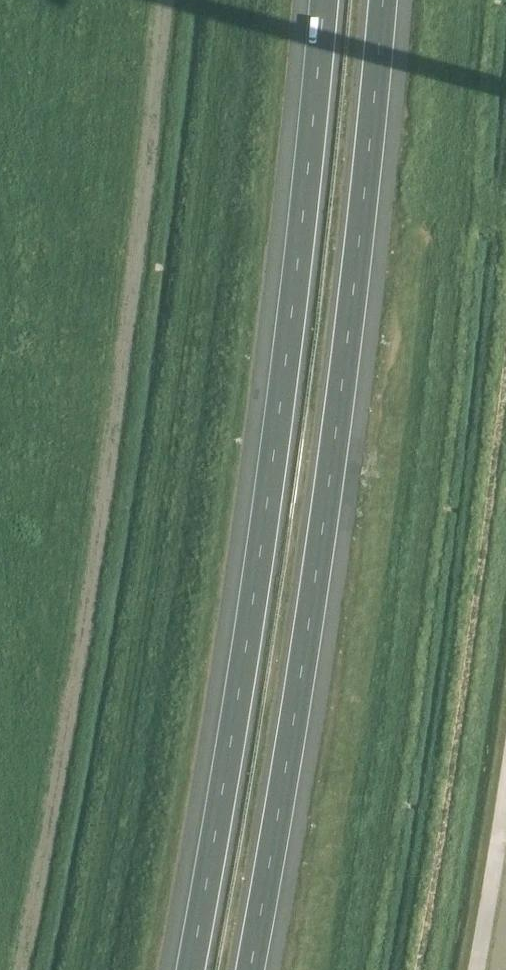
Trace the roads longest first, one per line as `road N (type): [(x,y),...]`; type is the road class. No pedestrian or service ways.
road 1 (motorway): [(324,0),(261,524),(186,969)]
road 2 (motorway): [(260,969),(329,540),(393,0)]

